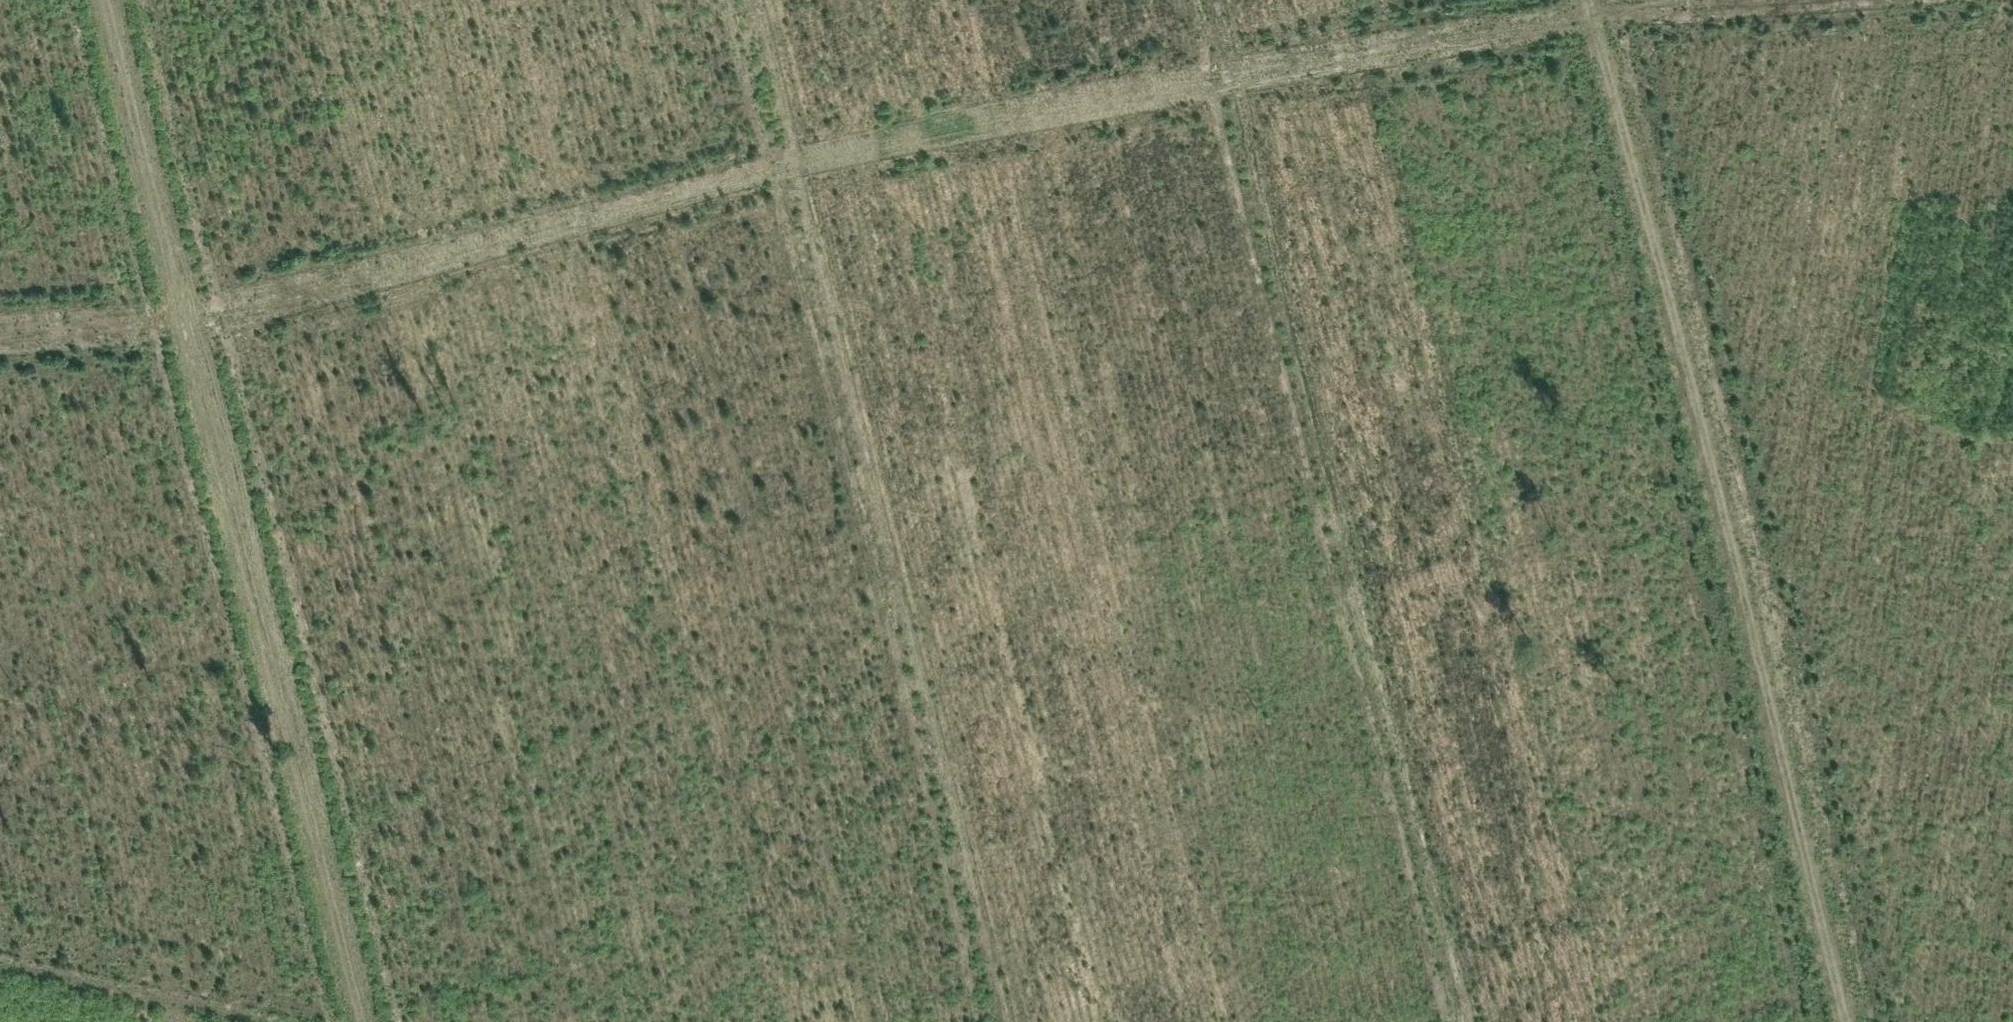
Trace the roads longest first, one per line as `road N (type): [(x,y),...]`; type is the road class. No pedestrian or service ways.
road 1 (track): [(366,1021),(109,0)]
road 2 (track): [(1597,0),(1851,1021)]

